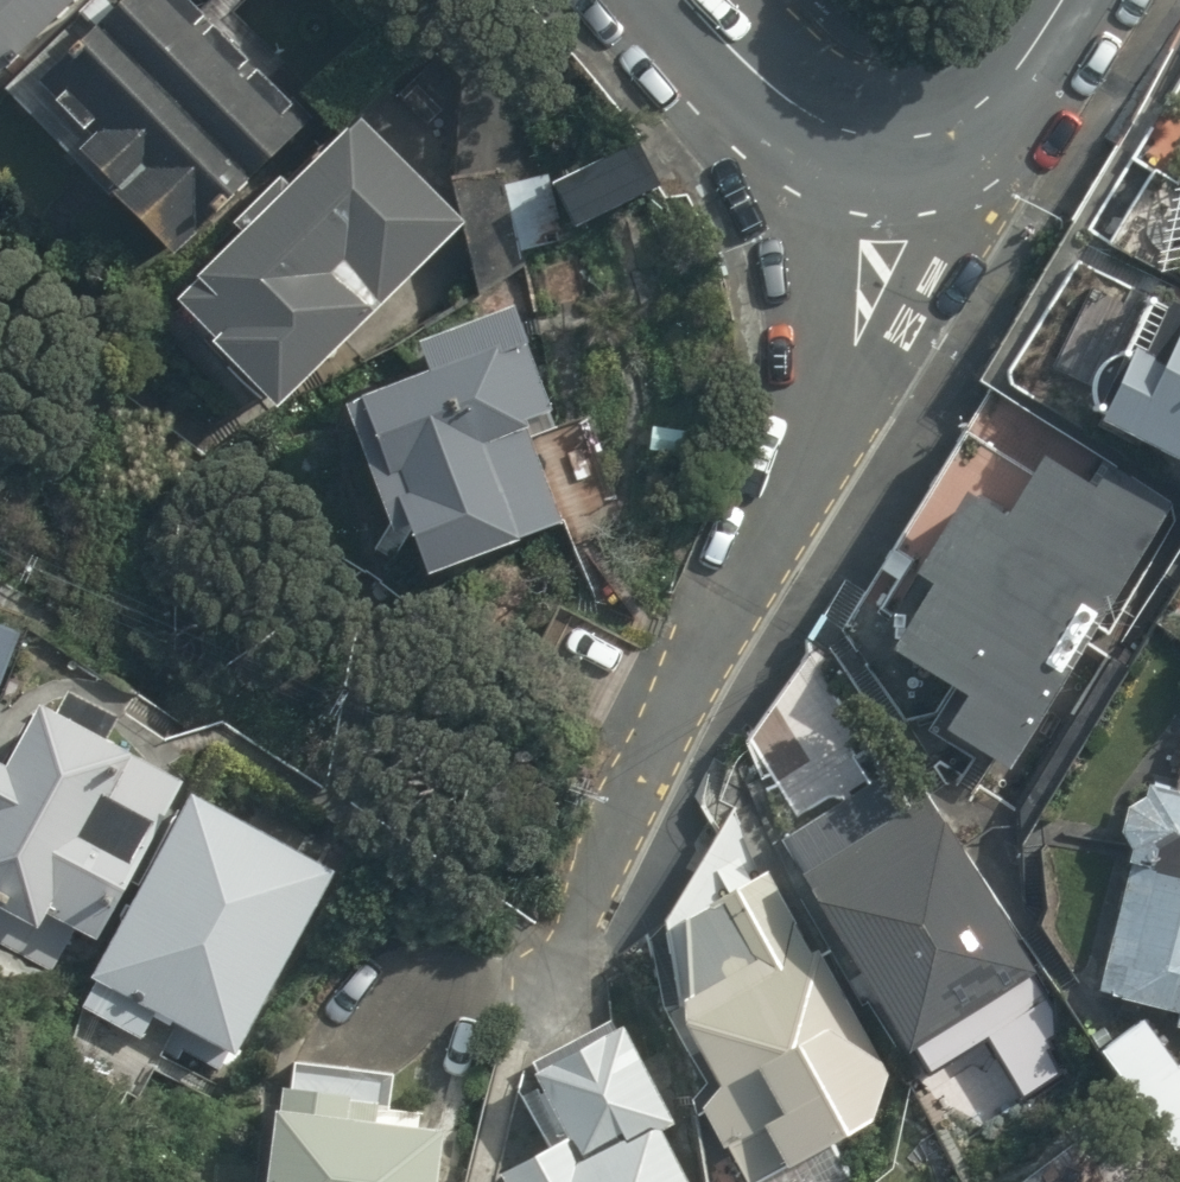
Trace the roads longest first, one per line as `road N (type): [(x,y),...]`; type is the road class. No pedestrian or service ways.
road 1 (residential): [(564,986),(891,391),(910,256),(898,141)]
road 2 (tertiary): [(688,0),(802,108),(848,131),(898,141)]
road 3 (tertiary): [(898,141),(959,125),(997,95),(1064,0)]

